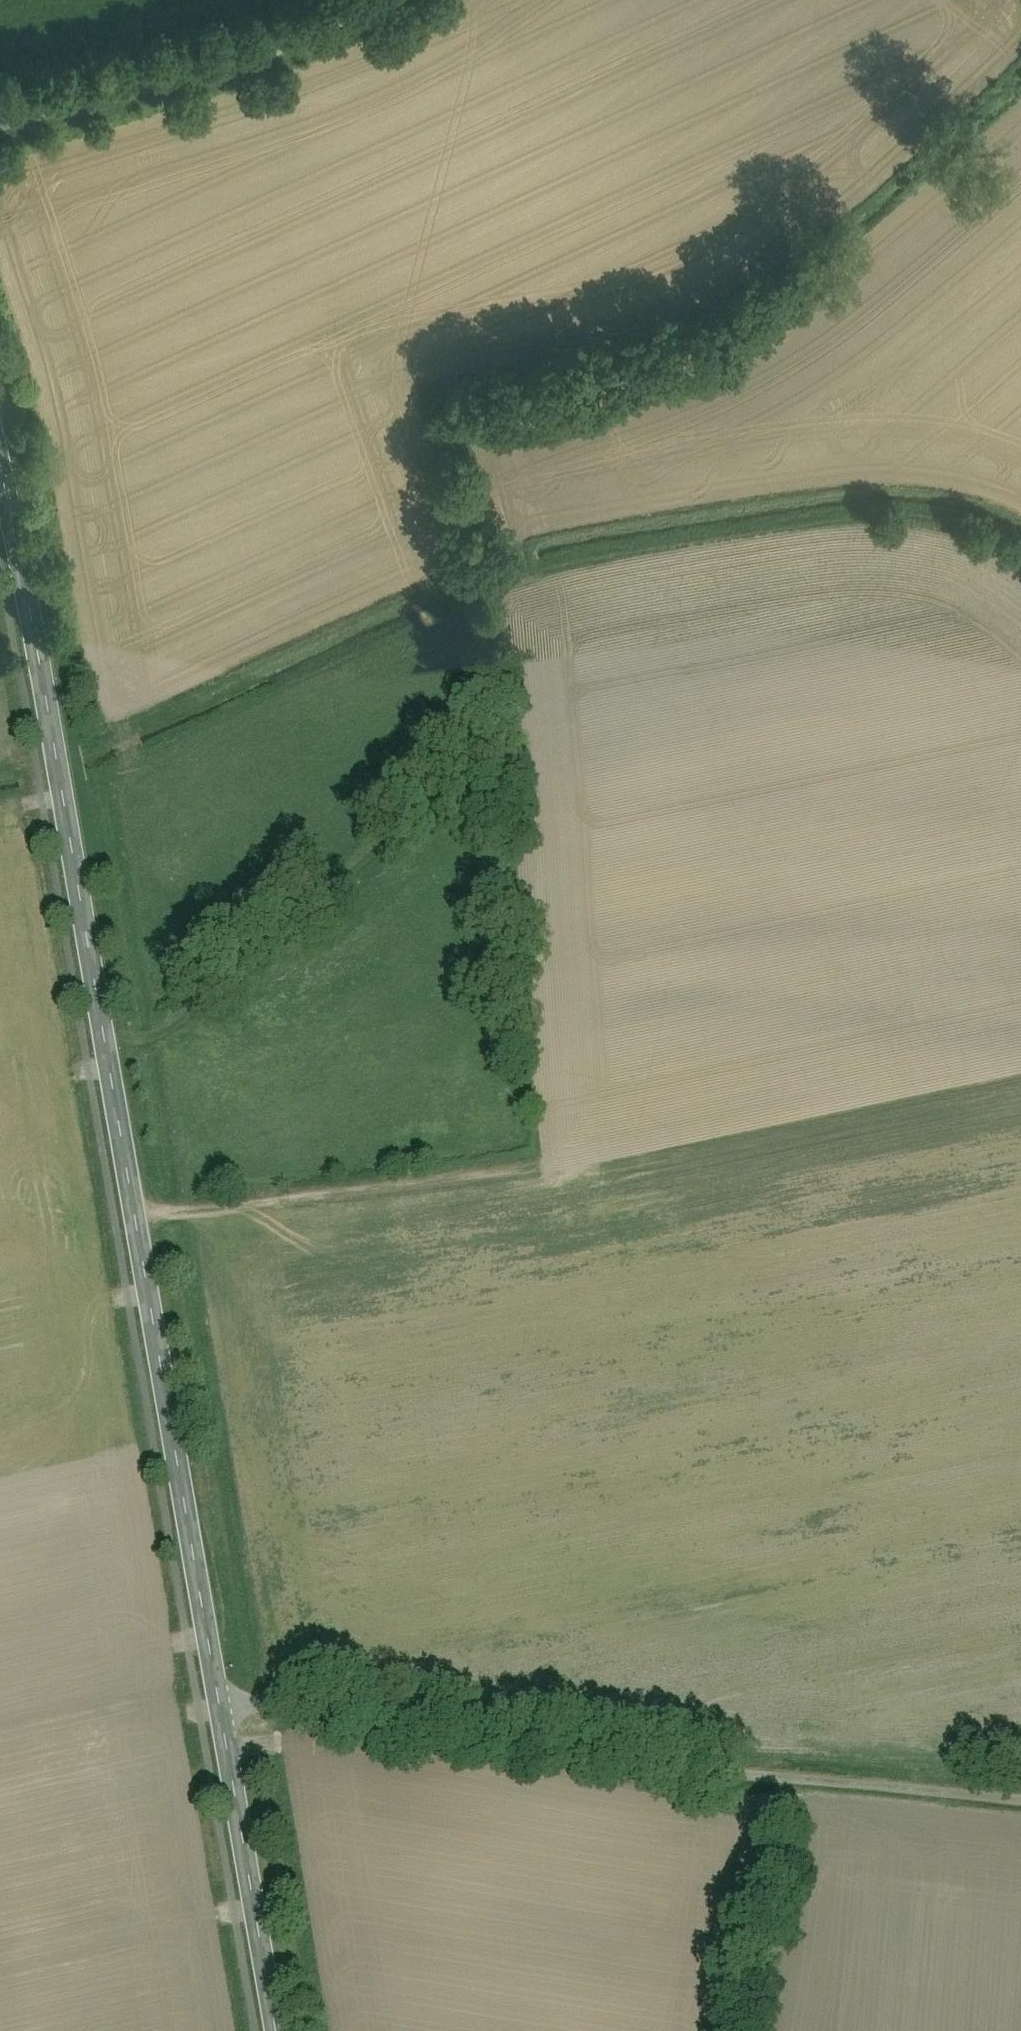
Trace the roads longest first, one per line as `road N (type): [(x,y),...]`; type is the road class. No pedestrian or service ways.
road 1 (tertiary): [(0,449),(282,2030)]
road 2 (unclassified): [(390,0),(308,39),(0,122)]

